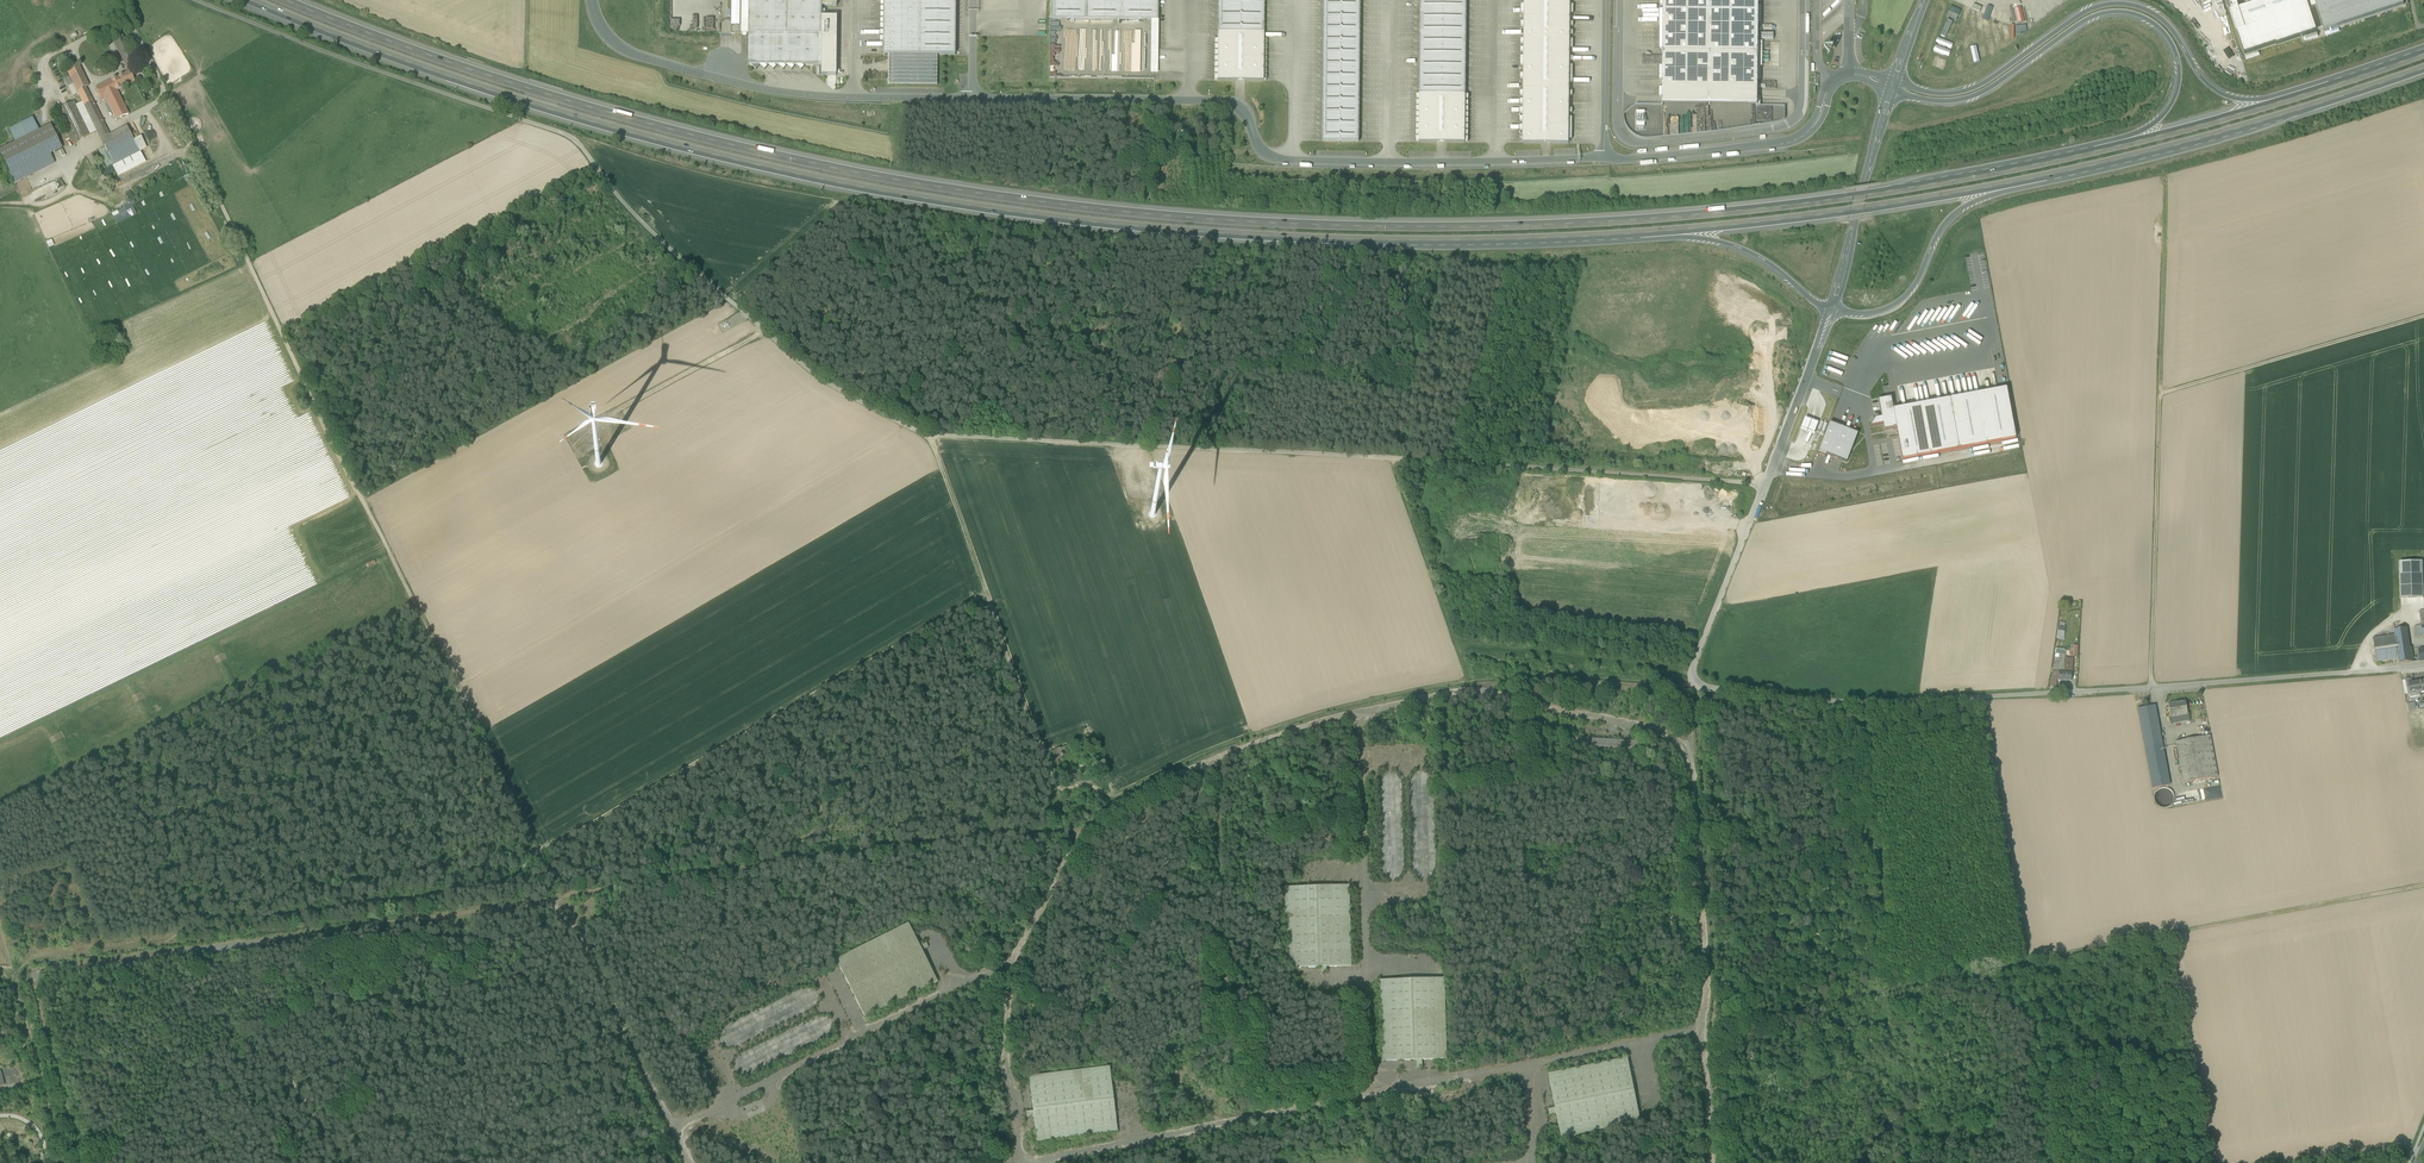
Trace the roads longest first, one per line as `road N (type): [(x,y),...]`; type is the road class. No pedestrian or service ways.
road 1 (motorway): [(2083,155),(1879,194),(1657,219),(1458,227),(1174,216),(958,190),(761,151),(544,93),(288,0)]
road 2 (unclassified): [(194,0),(574,139),(647,225),(818,375),(929,434),(1393,458),(1765,487)]
road 3 (motorway): [(253,0),(432,70),(644,136),(956,203),(1274,238),(1516,240),(1678,231)]
road 4 (track): [(0,982),(26,964),(161,946),(181,932),(519,886),(538,858),(986,595)]
road 5 (track): [(538,858),(122,0)]
road 6 (unclassified): [(2423,667),(1861,701),(1695,684),(1694,665),(1765,487)]
road 7 (track): [(929,434),(1039,750),(1062,790),(1088,785),(1116,798),(1216,748),(1329,710),(1458,683)]
road 8 (track): [(1458,683),(1547,675),(1695,684),(1717,987),(1713,1026)]
road 9 (motorway): [(2330,89),(2230,100),(2204,83),(2162,21),(2120,5),(2085,13),(1969,90),(1932,93),(1894,81)]
road 10 (track): [(1713,1026),(1978,980),(2017,1009),(2043,1046),(2056,1162)]
road 11 (motorway): [(1892,89),(1931,100),(1970,97),(2088,20),(2142,19),(2175,54),(2175,97),(2145,131),(2083,155)]
road 12 (track): [(2423,885),(2002,967),(1978,980)]
road 13 (motorway): [(2018,184),(2266,123),(2423,72)]
road 14 (motorway): [(1678,231),(2018,184)]
road 15 (track): [(2159,394),(2152,688)]
road 16 (track): [(2423,316),(2159,394)]
road 17 (motorway): [(2330,89),(2083,155)]
road 18 (motorway): [(1832,309),(1863,313),(1897,302),(1948,220),(2018,184)]
road 19 (track): [(1454,642),(1693,674)]
road 20 (track): [(1393,458),(1463,666),(1458,683)]
road 21 (secondary): [(1892,89),(1832,309)]
road 22 (track): [(2159,394),(2166,179)]
road 23 (track): [(593,435),(622,407),(766,331)]
road 24 (unclassified): [(1832,309),(1765,487)]
road 25 (track): [(1450,462),(1503,284)]
road 26 (motorway): [(1678,231),(1753,255),(1832,309)]
road 27 (track): [(72,44),(110,122),(167,95)]
road 28 (track): [(129,18),(45,60),(50,99)]

